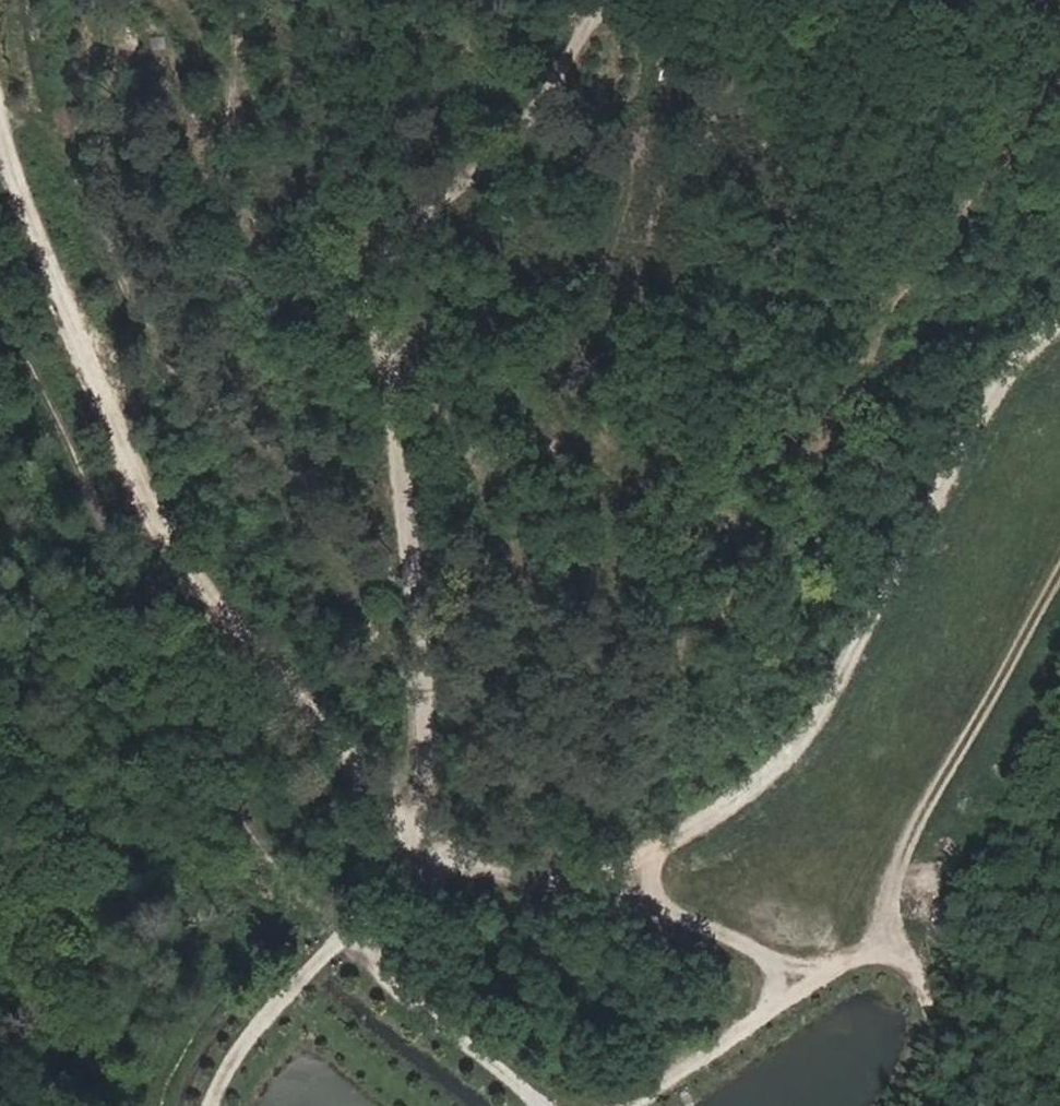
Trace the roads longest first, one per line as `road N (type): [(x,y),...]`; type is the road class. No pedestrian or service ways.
road 1 (track): [(725,0),(641,201),(504,467),(256,216),(238,0)]
road 2 (track): [(0,84),(34,207),(164,508),(326,737),(419,828)]
road 3 (track): [(1059,340),(803,744),(551,896)]
road 4 (track): [(862,1105),(887,1043),(894,988),(763,1014),(551,896)]
road 5 (track): [(419,828),(438,598),(504,467)]
road 6 (track): [(419,828),(372,956),(531,1105)]
road 7 (track): [(551,896),(419,828)]

